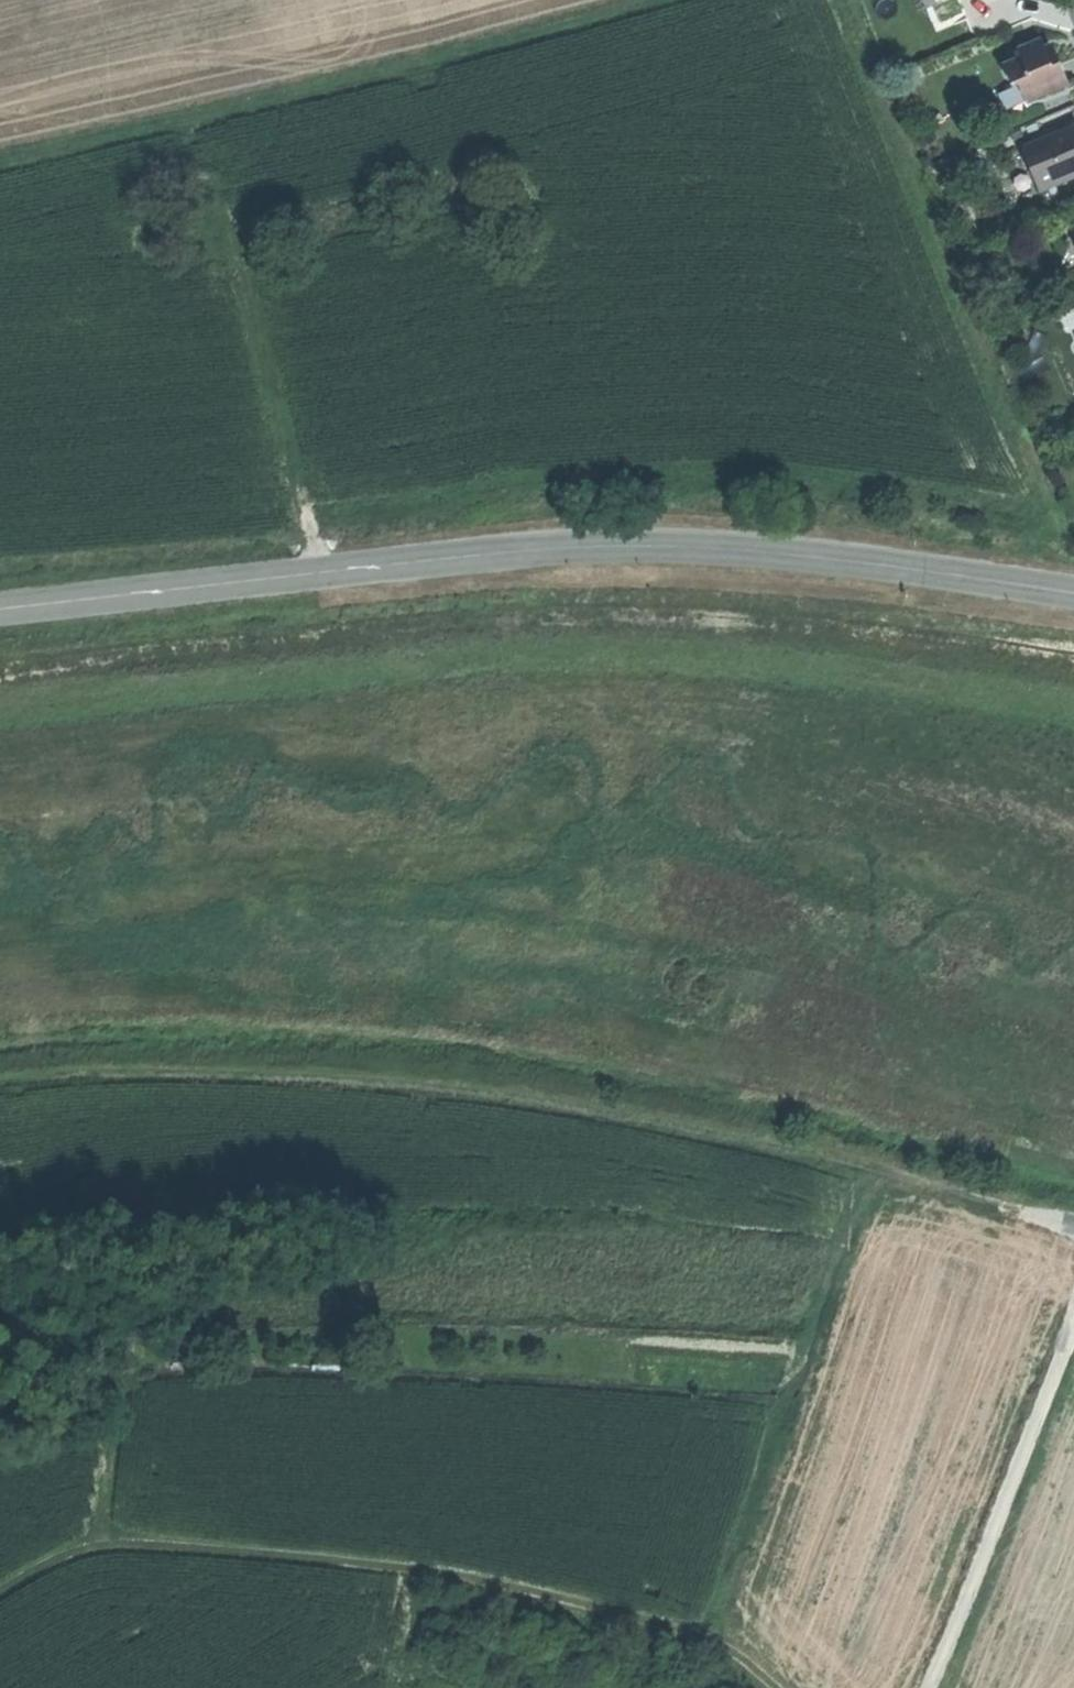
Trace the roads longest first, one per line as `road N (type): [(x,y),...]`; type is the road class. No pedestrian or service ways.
road 1 (track): [(0,1080),(117,1072),(435,1081),(631,1111),(840,1158),(1073,1226)]
road 2 (tertiary): [(1073,591),(829,557),(640,545),(486,553),(0,609)]
road 3 (track): [(0,1594),(96,1543),(441,1577),(625,1614),(713,1645),(772,1687)]
road 4 (track): [(713,1645),(843,1264),(890,1173)]
road 5 (track): [(323,571),(232,242),(255,216),(299,207)]
road 6 (track): [(1073,1336),(931,1687)]
road 7 (track): [(96,1543),(126,1364)]

